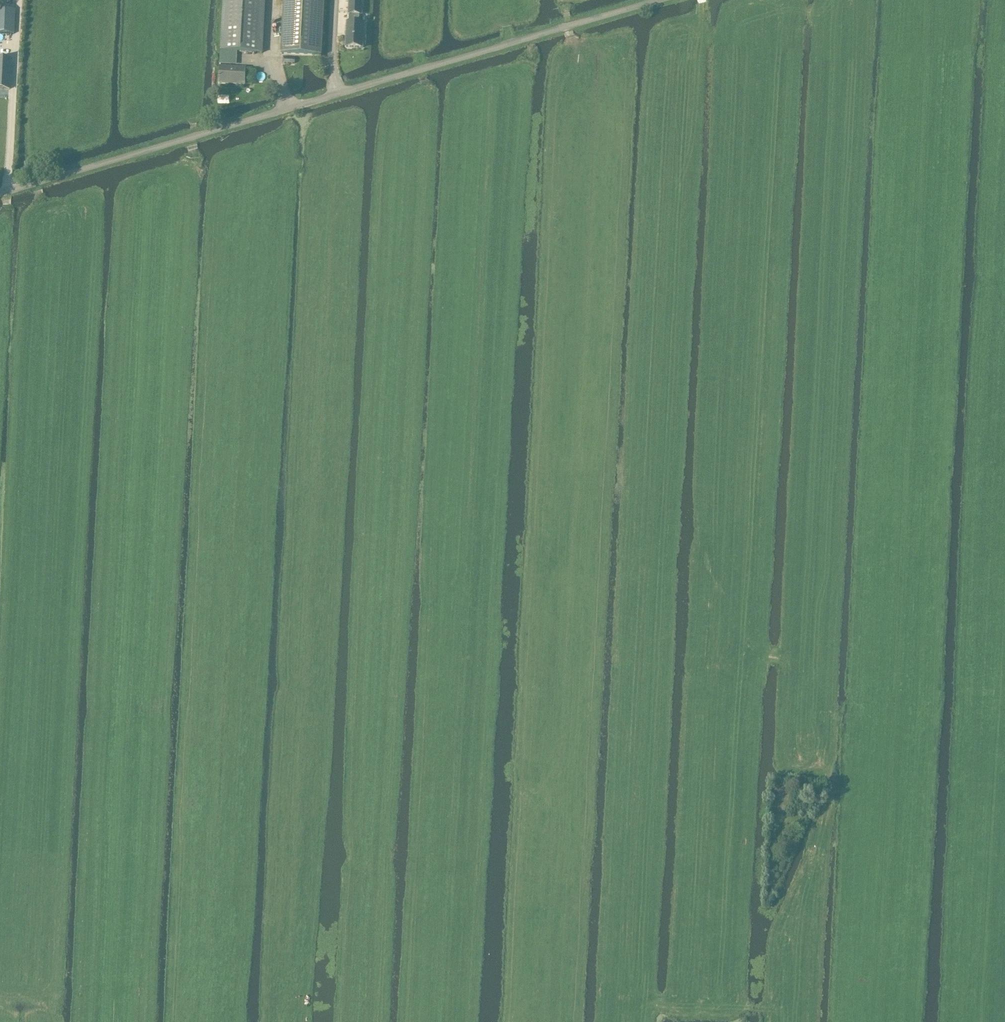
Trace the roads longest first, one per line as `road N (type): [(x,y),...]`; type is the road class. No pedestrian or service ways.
road 1 (unclassified): [(0,193),(662,0)]

